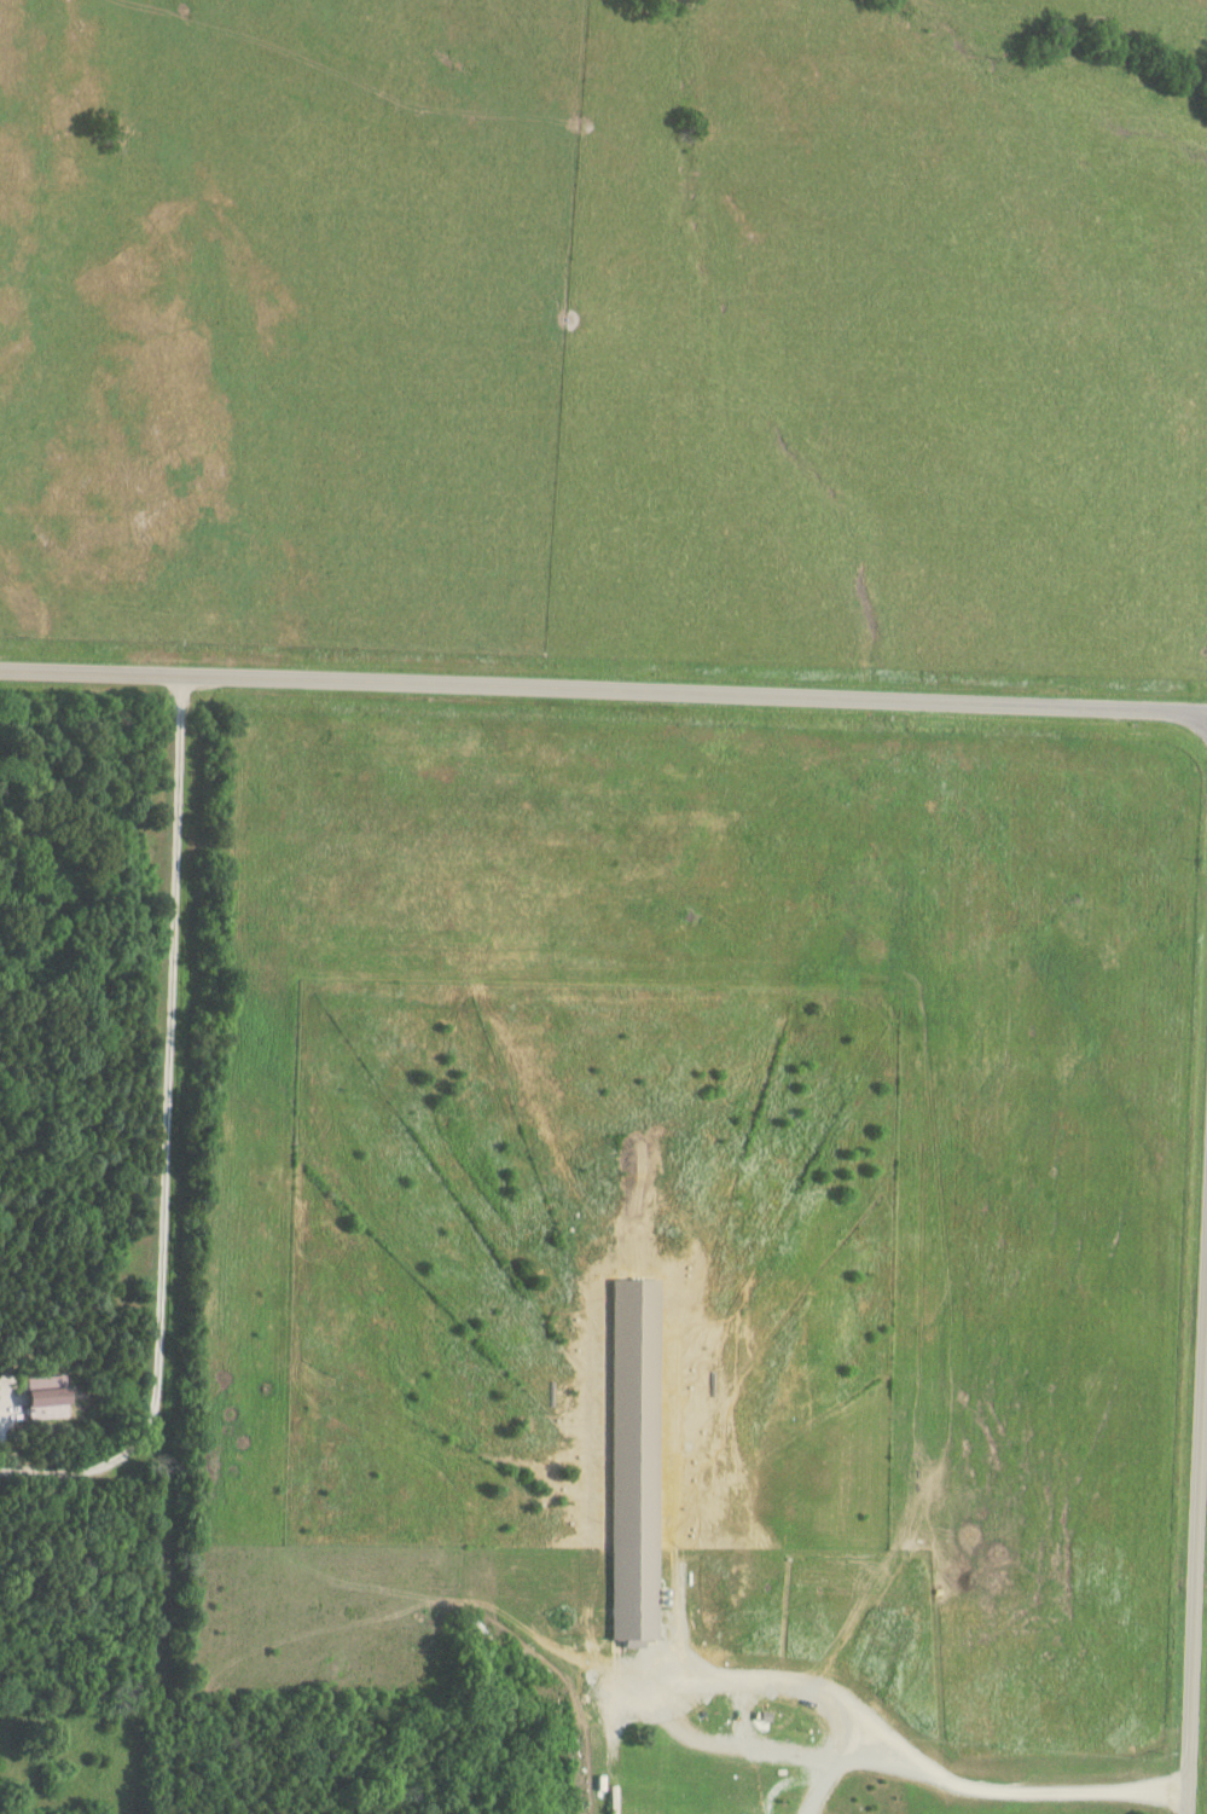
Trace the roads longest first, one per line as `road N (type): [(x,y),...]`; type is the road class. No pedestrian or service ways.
road 1 (secondary): [(0,669),(1206,715)]
road 2 (secondary): [(1206,1256),(1185,1813)]

